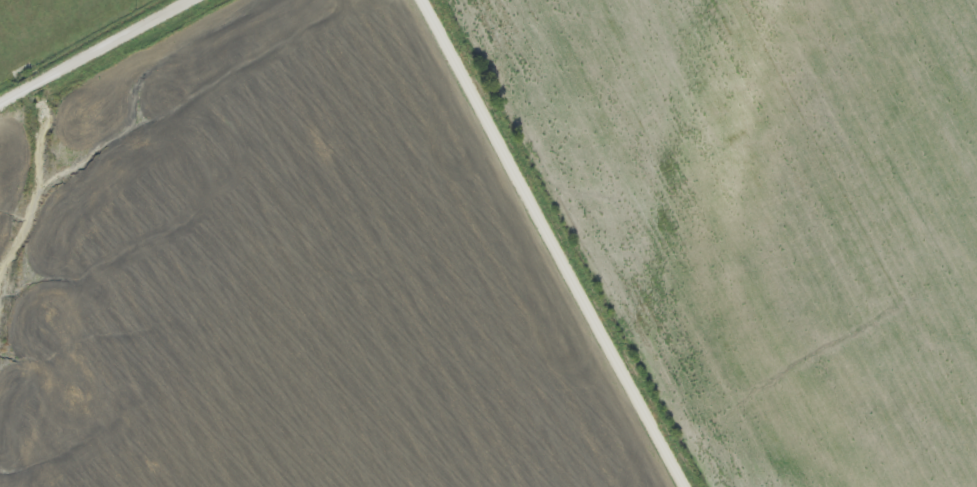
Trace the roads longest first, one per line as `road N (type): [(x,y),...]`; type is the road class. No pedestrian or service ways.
road 1 (residential): [(686,486),(419,0)]
road 2 (residential): [(0,107),(202,0)]

